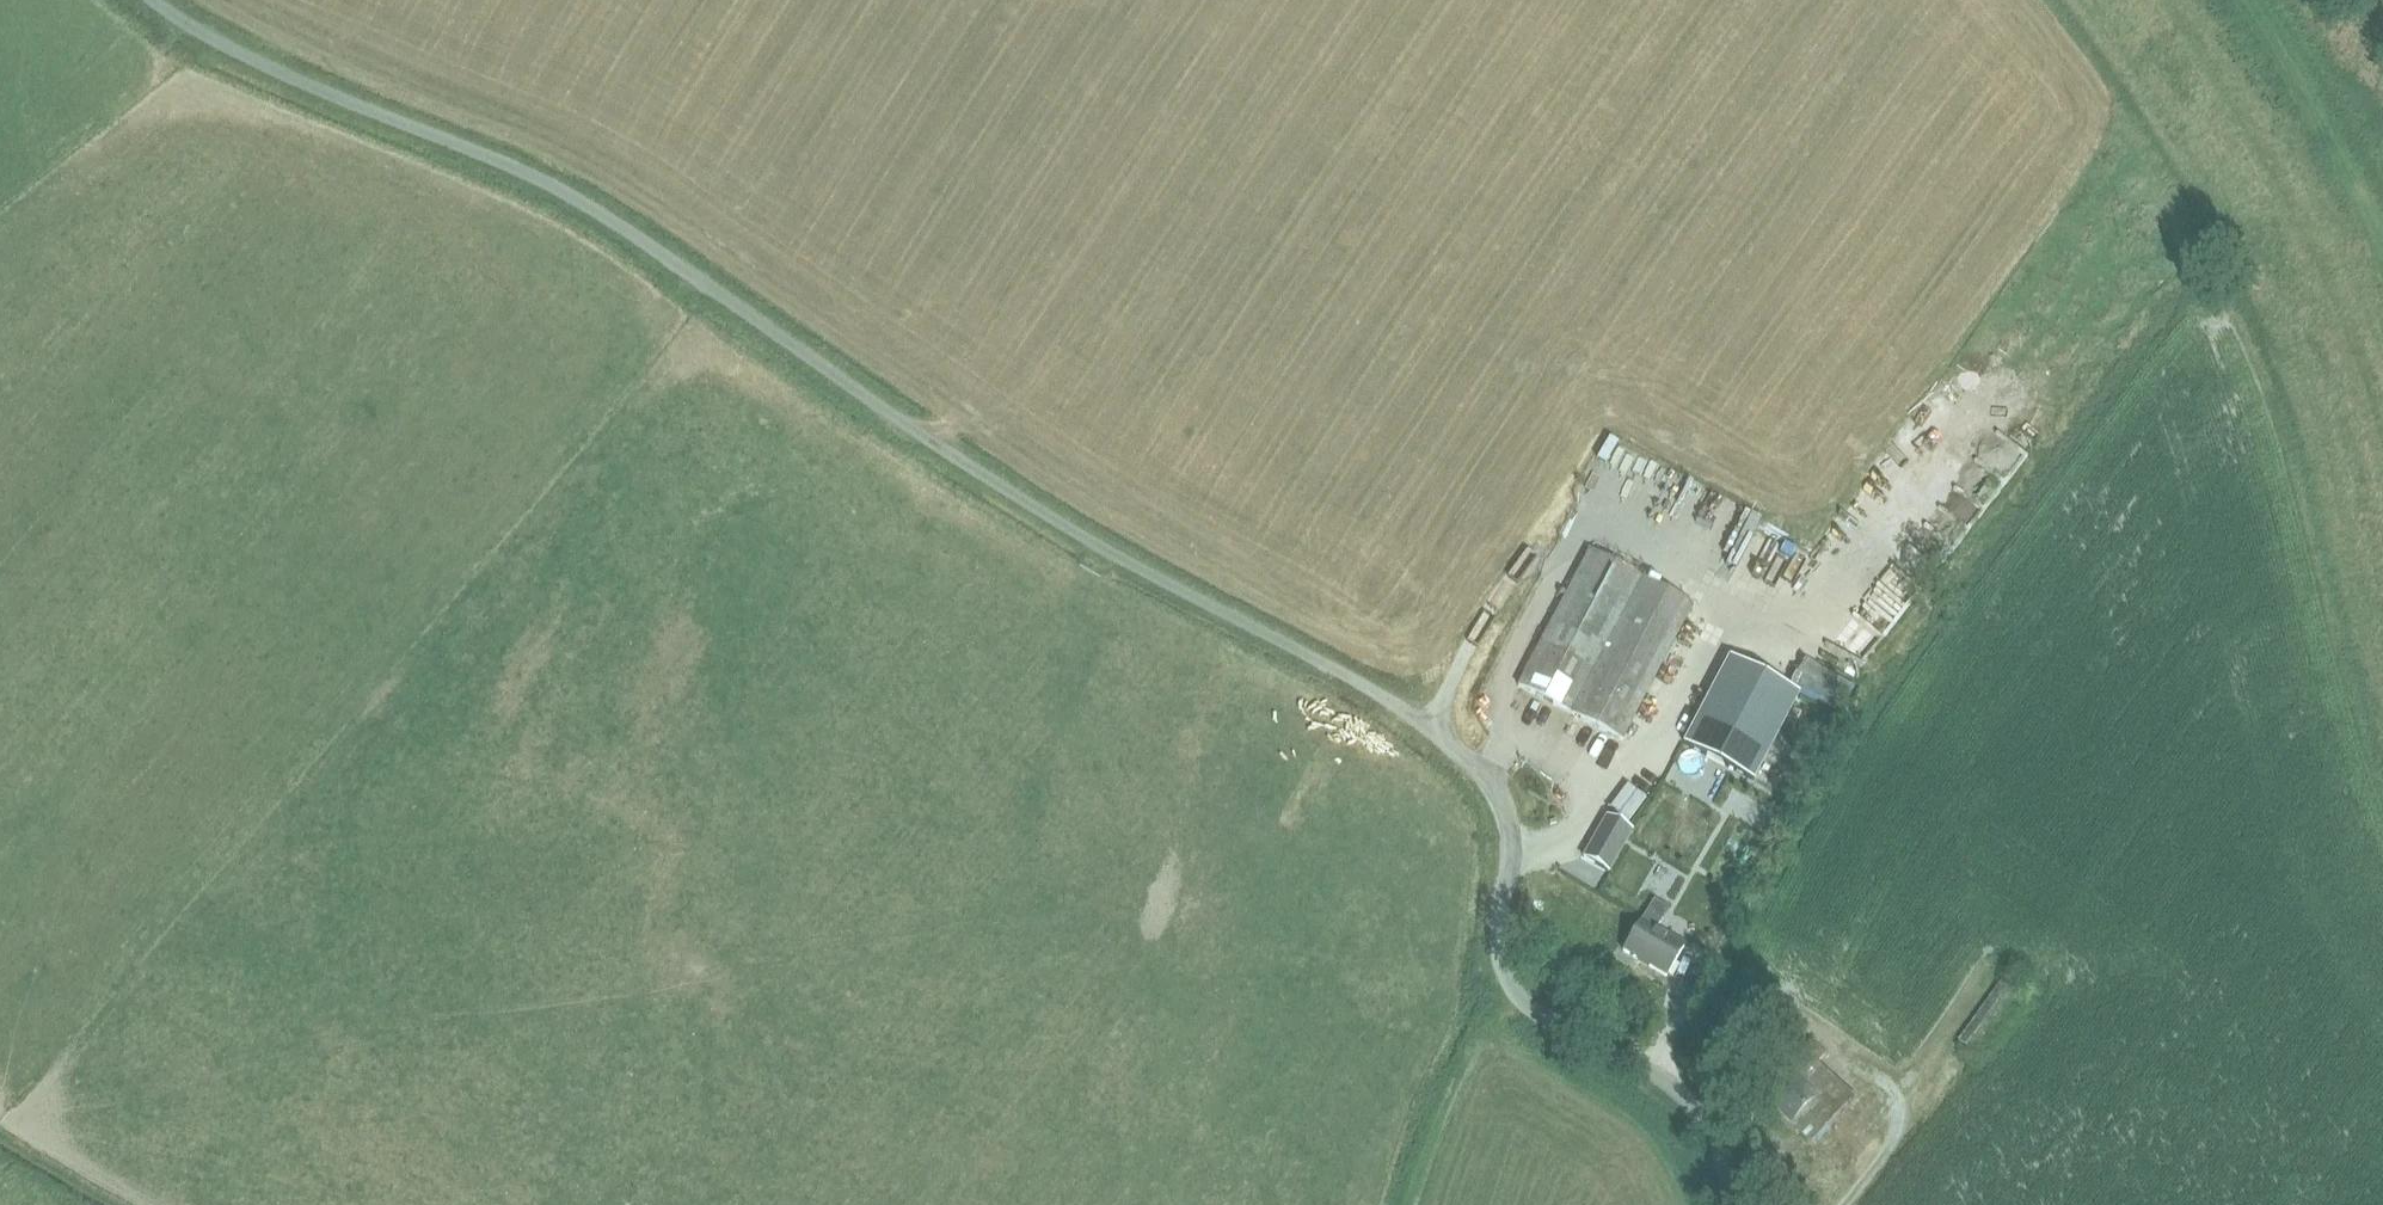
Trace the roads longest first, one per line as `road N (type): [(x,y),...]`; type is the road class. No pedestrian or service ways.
road 1 (unclassified): [(1735,1204),(1712,1139),(1678,1089),(1568,1035),(1508,978),(1501,922),(1513,870),(1508,808),(1436,726),(1126,562),(918,434),(706,285),(535,178),(286,92),(181,37),(140,0)]

